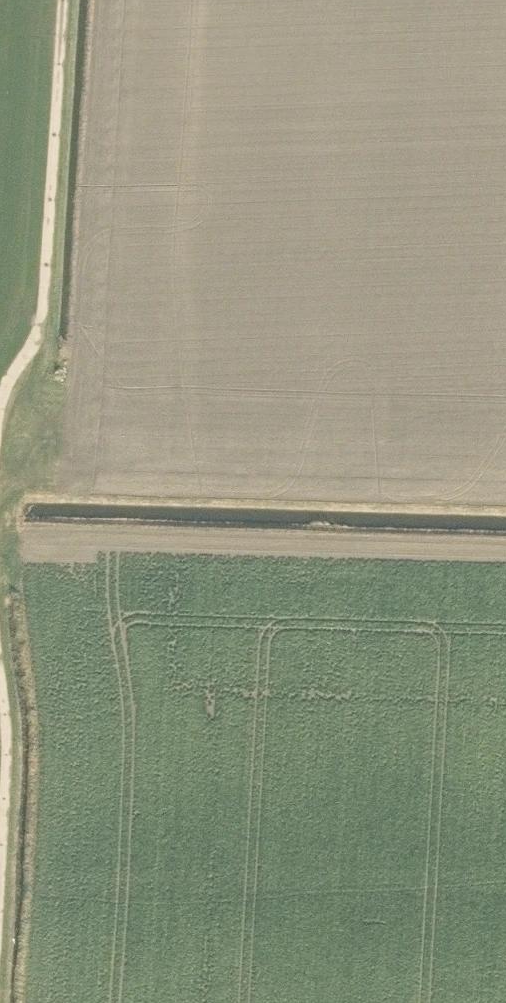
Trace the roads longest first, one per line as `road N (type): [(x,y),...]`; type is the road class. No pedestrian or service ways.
road 1 (track): [(64,0),(43,317),(0,422)]
road 2 (track): [(0,676),(6,731),(0,881)]

